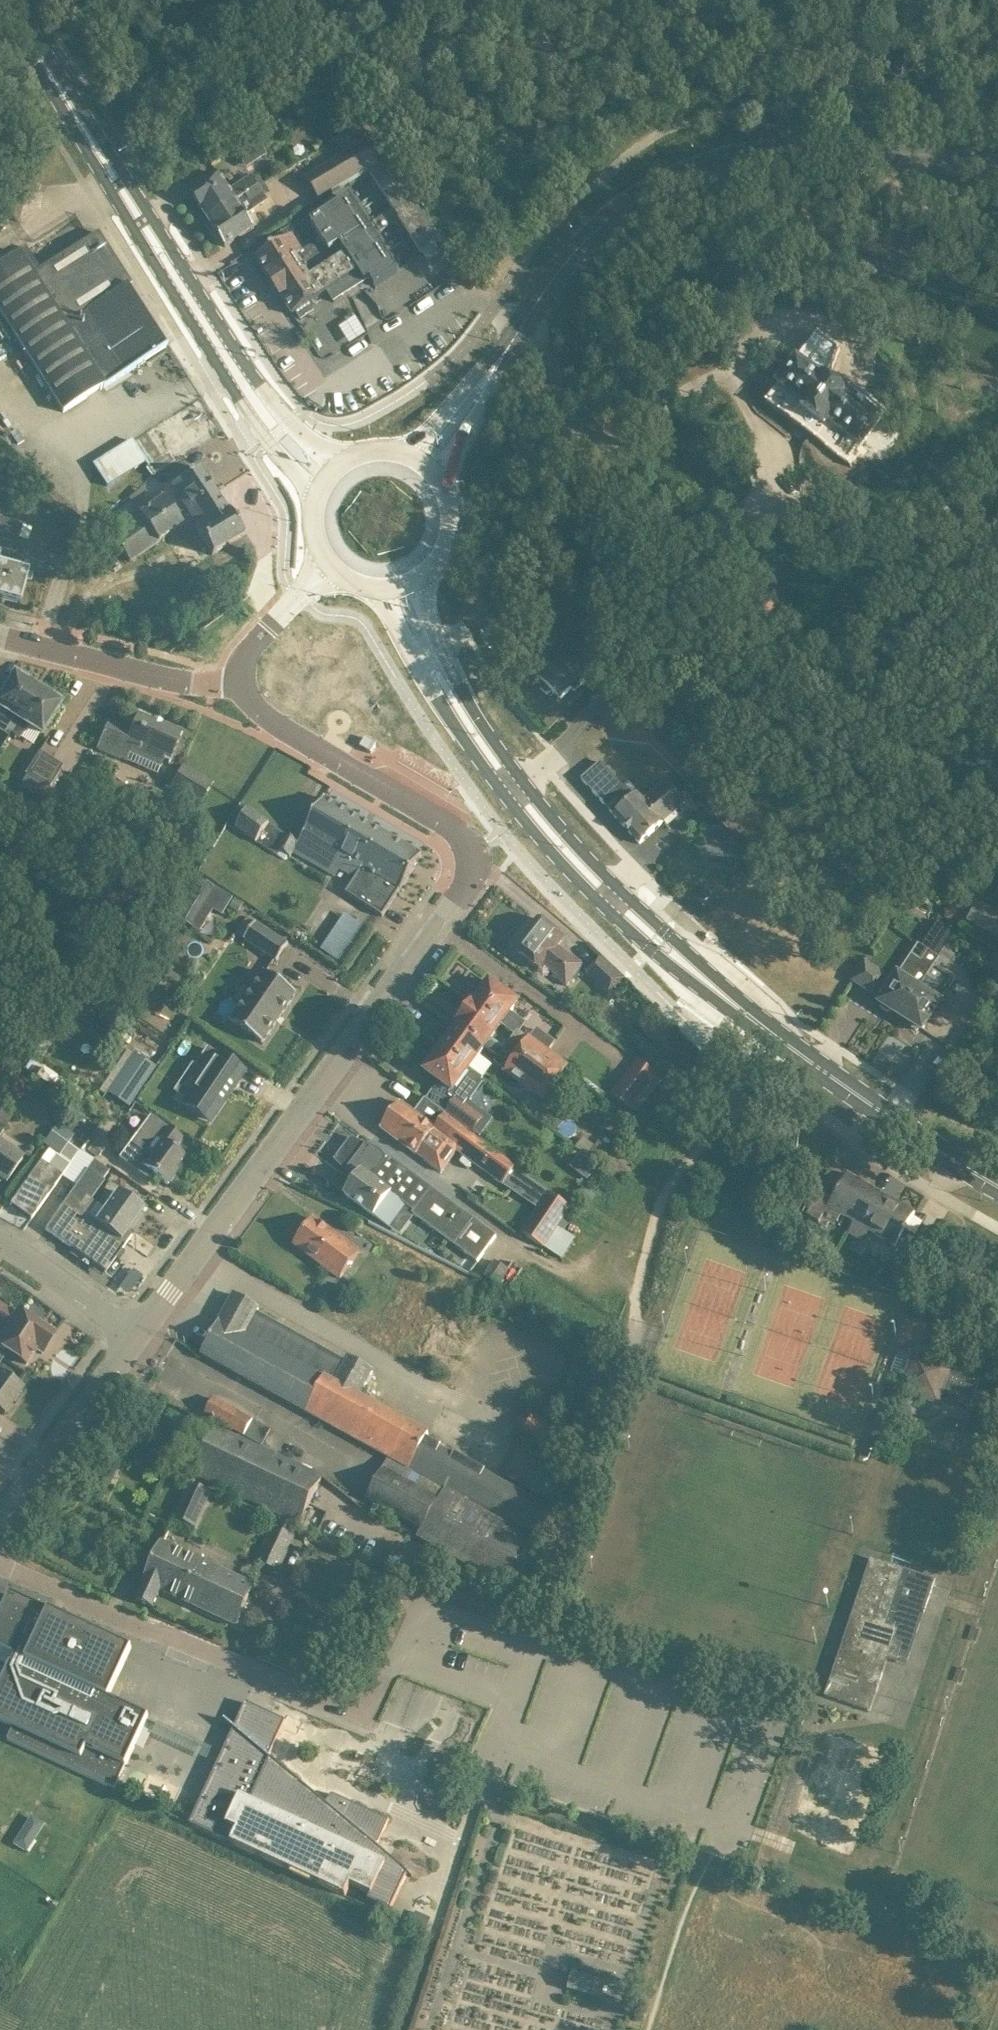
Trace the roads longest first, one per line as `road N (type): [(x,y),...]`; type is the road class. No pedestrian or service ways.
road 1 (unclassified): [(138,1334),(473,869),(461,834),(279,725),(241,682)]
road 2 (primary): [(381,589),(465,737),(557,857),(689,979),(758,1033),(808,1059)]
road 3 (primary): [(808,1059),(635,903),(523,781),(452,670),(425,610),(423,577)]
road 4 (secondary): [(501,357),(580,246),(631,204),(693,176),(755,163),(997,163)]
road 5 (residential): [(418,1598),(367,1718),(0,1570)]
road 6 (primary): [(181,286),(1,0)]
road 7 (primary): [(181,286),(222,373),(317,498)]
road 8 (unclassified): [(241,682),(169,678),(0,636)]
road 9 (primary): [(341,464),(291,421),(215,316),(181,286)]
road 10 (unclassified): [(0,1520),(138,1334)]
road 11 (primary): [(997,1186),(808,1059)]
road 12 (residential): [(138,1334),(0,1246)]
road 13 (unclassified): [(241,682),(248,650),(331,564)]
road 14 (secondary): [(501,357),(401,452)]
road 15 (secondary): [(440,478),(493,389),(501,357)]

